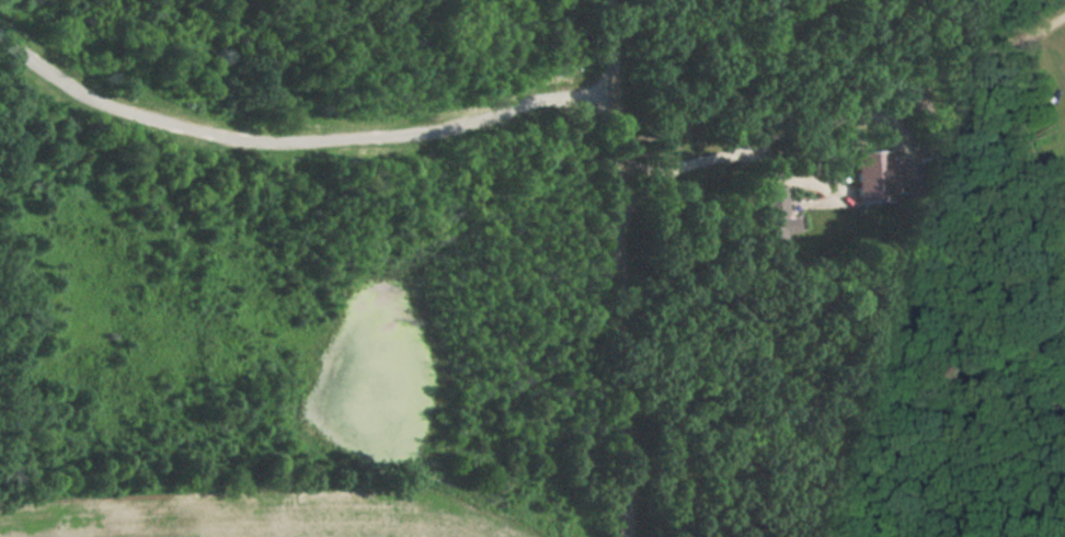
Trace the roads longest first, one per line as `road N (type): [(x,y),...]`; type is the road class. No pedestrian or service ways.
road 1 (residential): [(631,536),(614,0)]

